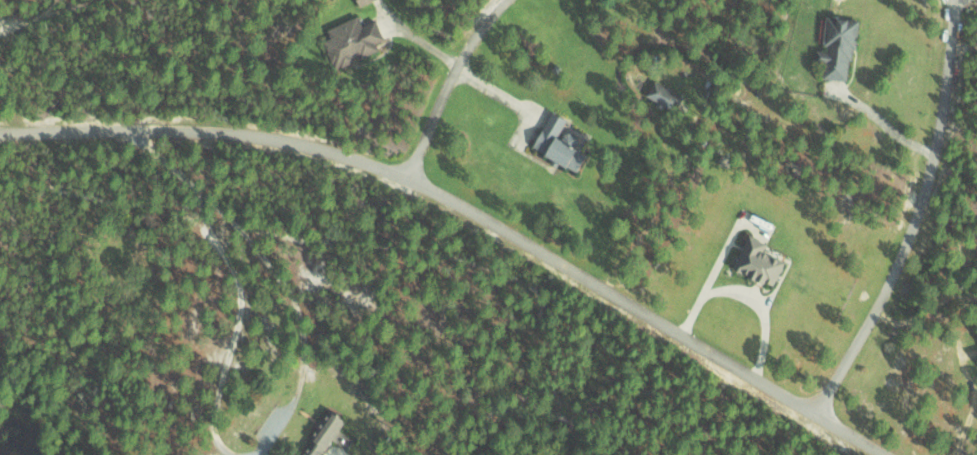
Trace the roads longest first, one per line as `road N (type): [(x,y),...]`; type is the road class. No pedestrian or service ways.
road 1 (residential): [(0,130),(195,123),(347,151),(467,204),(883,454)]
road 2 (residential): [(819,414),(902,253),(932,165),(958,0)]
road 3 (residential): [(413,176),(445,92),(509,0)]

